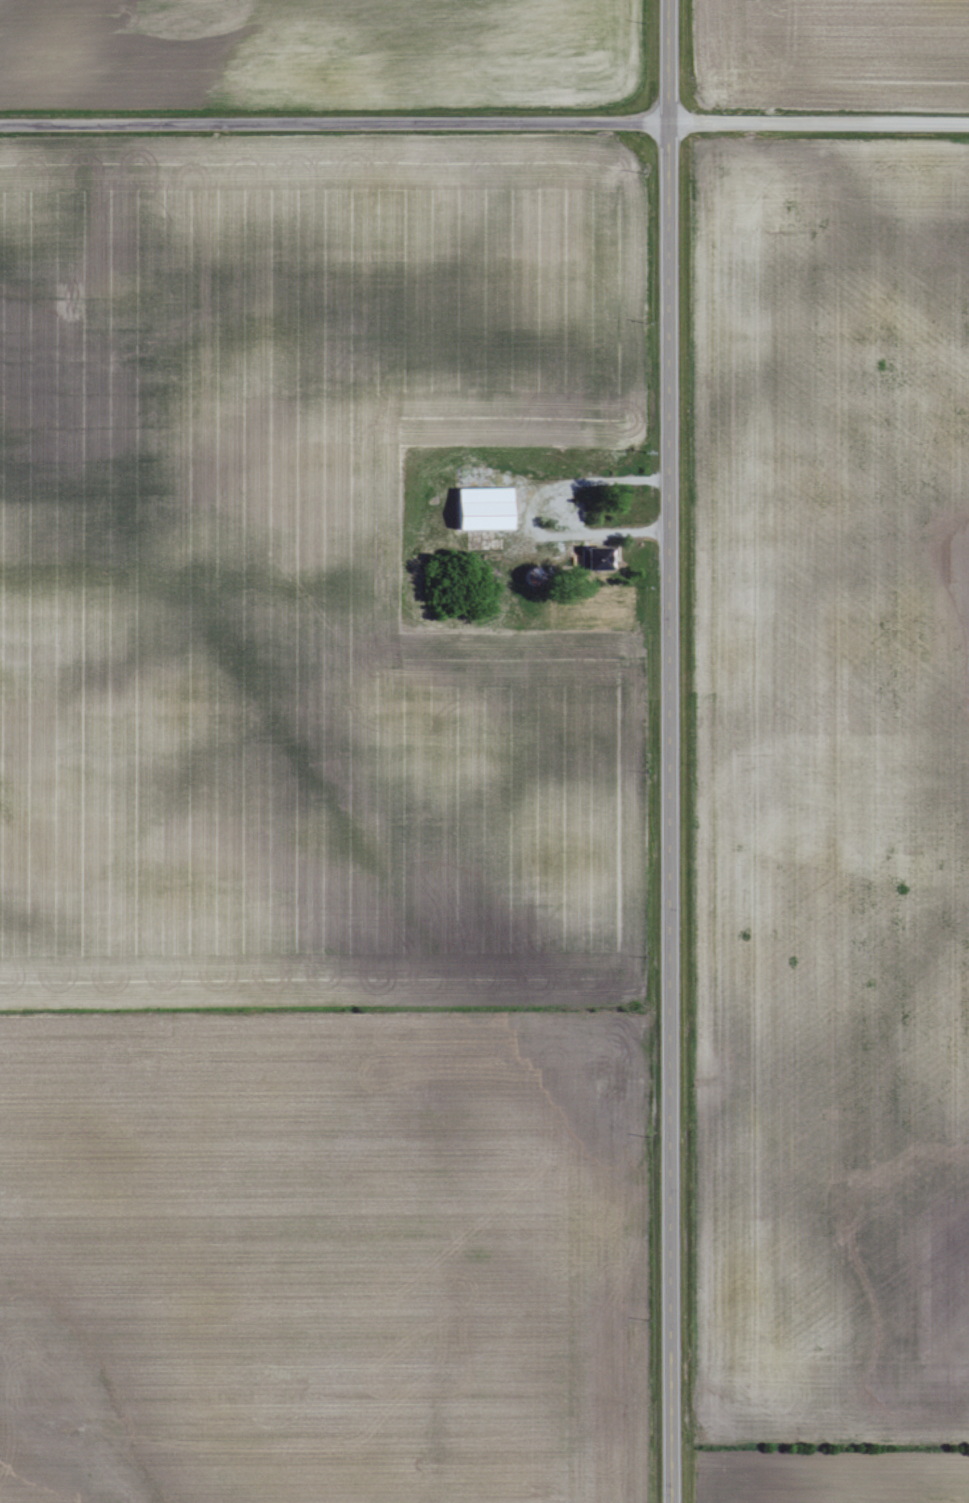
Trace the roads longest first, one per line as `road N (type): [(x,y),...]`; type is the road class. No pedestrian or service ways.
road 1 (secondary): [(669,1502),(665,0)]
road 2 (residential): [(968,124),(0,122)]

